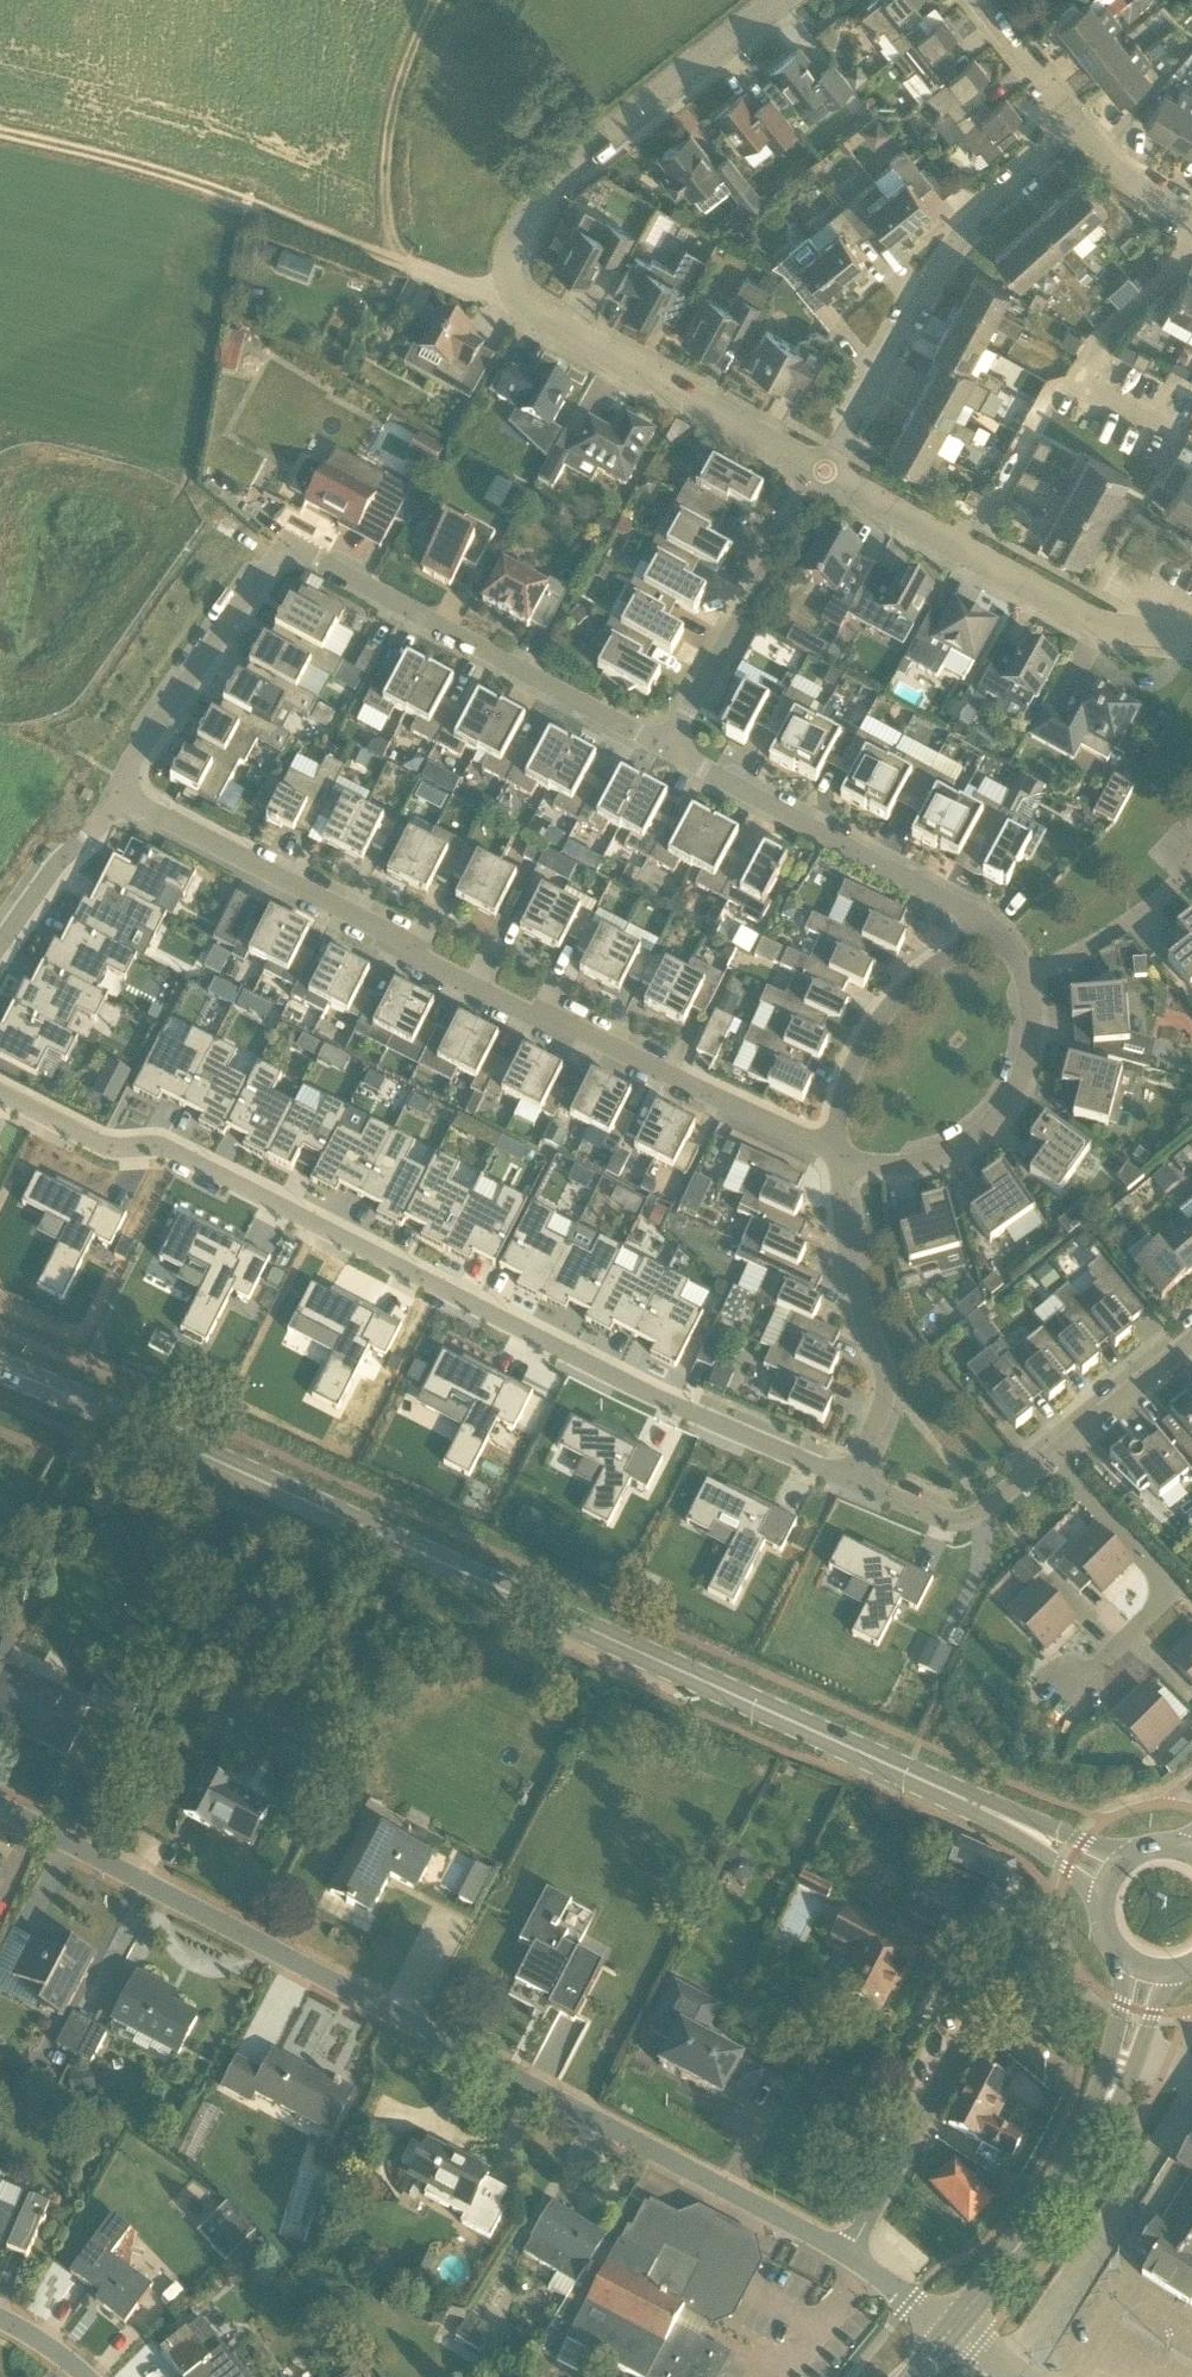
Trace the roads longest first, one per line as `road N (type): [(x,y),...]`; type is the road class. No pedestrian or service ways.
road 1 (secondary): [(943,1789),(0,1369)]
road 2 (residential): [(849,2256),(0,1808)]
road 3 (residential): [(0,1092),(101,1146),(169,1148),(671,1404),(853,1477)]
road 4 (residential): [(122,796),(838,1156)]
road 5 (residential): [(824,472),(512,297),(512,249),(539,195),(776,0)]
road 6 (residential): [(668,750),(285,544),(134,759),(122,796)]
road 7 (residential): [(824,472),(955,242),(1080,127)]
road 8 (track): [(0,136),(255,207),(403,263)]
road 9 (residential): [(1191,637),(1091,619),(824,472)]
road 10 (residential): [(996,938),(668,750)]
road 11 (residential): [(838,1156),(845,1242),(881,1374),(879,1413),(853,1477)]
road 12 (residential): [(668,750),(824,472)]
road 13 (residential): [(1074,1692),(1148,1617),(1164,1587),(1050,1459)]
road 14 (residential): [(838,1156),(872,1167),(923,1161),(975,1136),(1011,1089),(1027,1041),(1027,985)]
road 15 (residential): [(849,2256),(957,2061),(1001,2006)]
road 16 (residential): [(996,938),(902,997),(862,1067),(838,1156)]
road 17 (track): [(403,263),(389,167),(400,94),(445,0)]
road 18 (secondary): [(953,2331),(1038,2230),(1090,2144)]
road 19 (residential): [(853,1477),(952,1521),(969,1520),(1050,1459)]
road 20 (residential): [(1027,985),(1123,927),(1191,864)]
road 21 (secondary): [(1127,1856),(943,1789)]
road 22 (residential): [(122,796),(0,946)]
road 23 (secondary): [(943,1789),(1100,1898)]
road 24 (secondary): [(1090,2144),(1173,1977)]
road 25 (residential): [(1050,1459),(1191,1342)]
road 26 (secondary): [(1124,1964),(1090,2144)]
road 27 (residential): [(1080,127),(975,0)]
road 28 (residential): [(1191,216),(1140,189),(1080,127)]
road 29 (residential): [(953,2331),(849,2256)]

